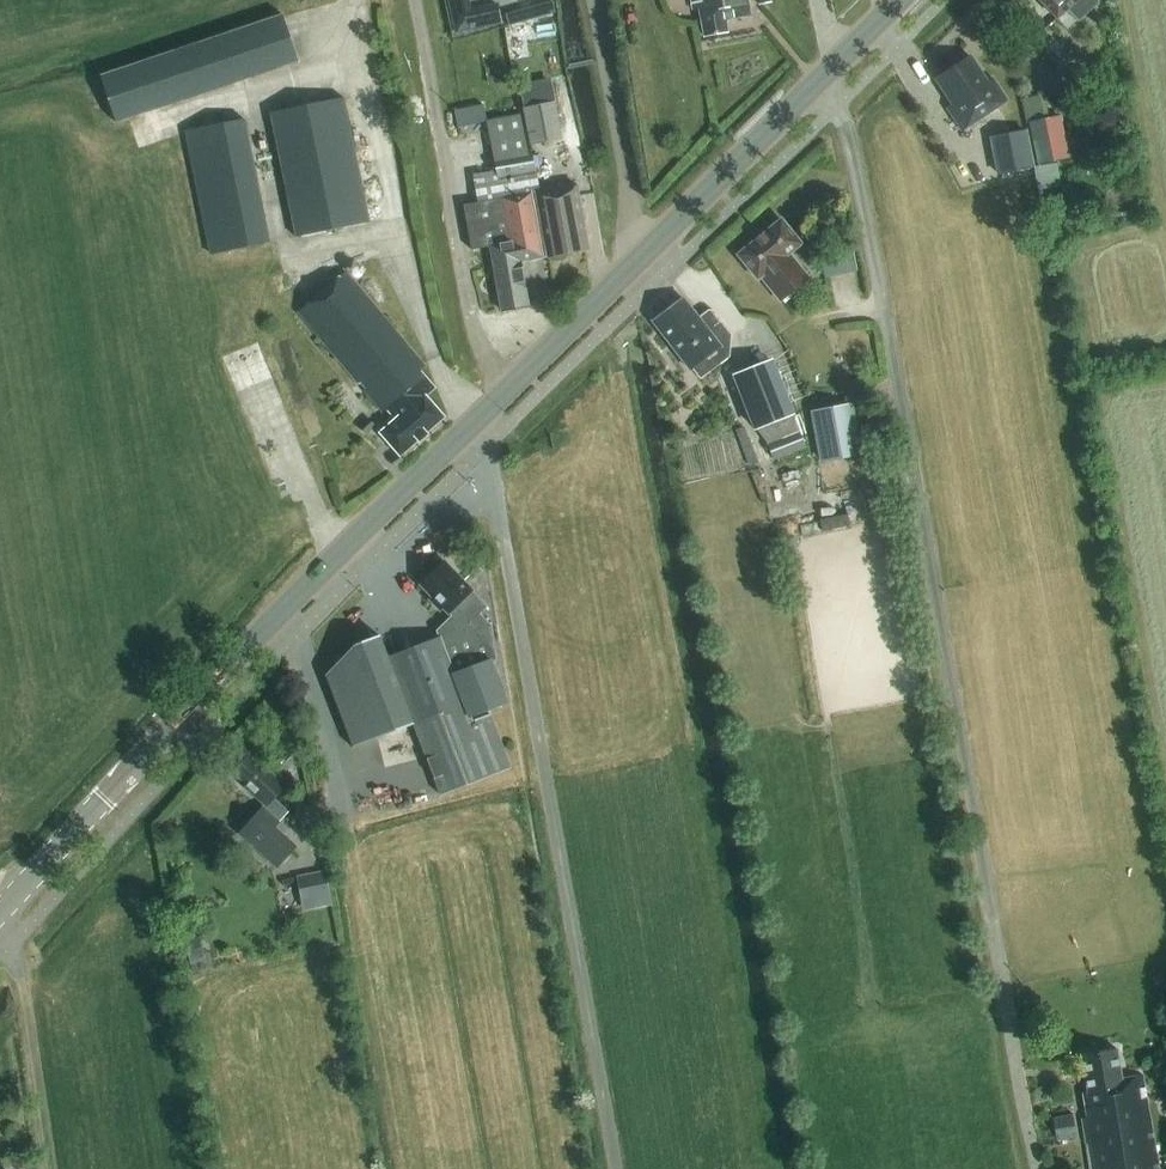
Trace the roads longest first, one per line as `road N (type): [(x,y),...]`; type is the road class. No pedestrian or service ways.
road 1 (track): [(816,85),(848,131),(1039,1168)]
road 2 (unclassified): [(467,429),(492,473),(611,1168)]
road 3 (tertiary): [(0,912),(298,594),(467,429)]
road 4 (tertiary): [(467,429),(900,0)]
road 5 (track): [(0,915),(21,982),(53,1168)]

